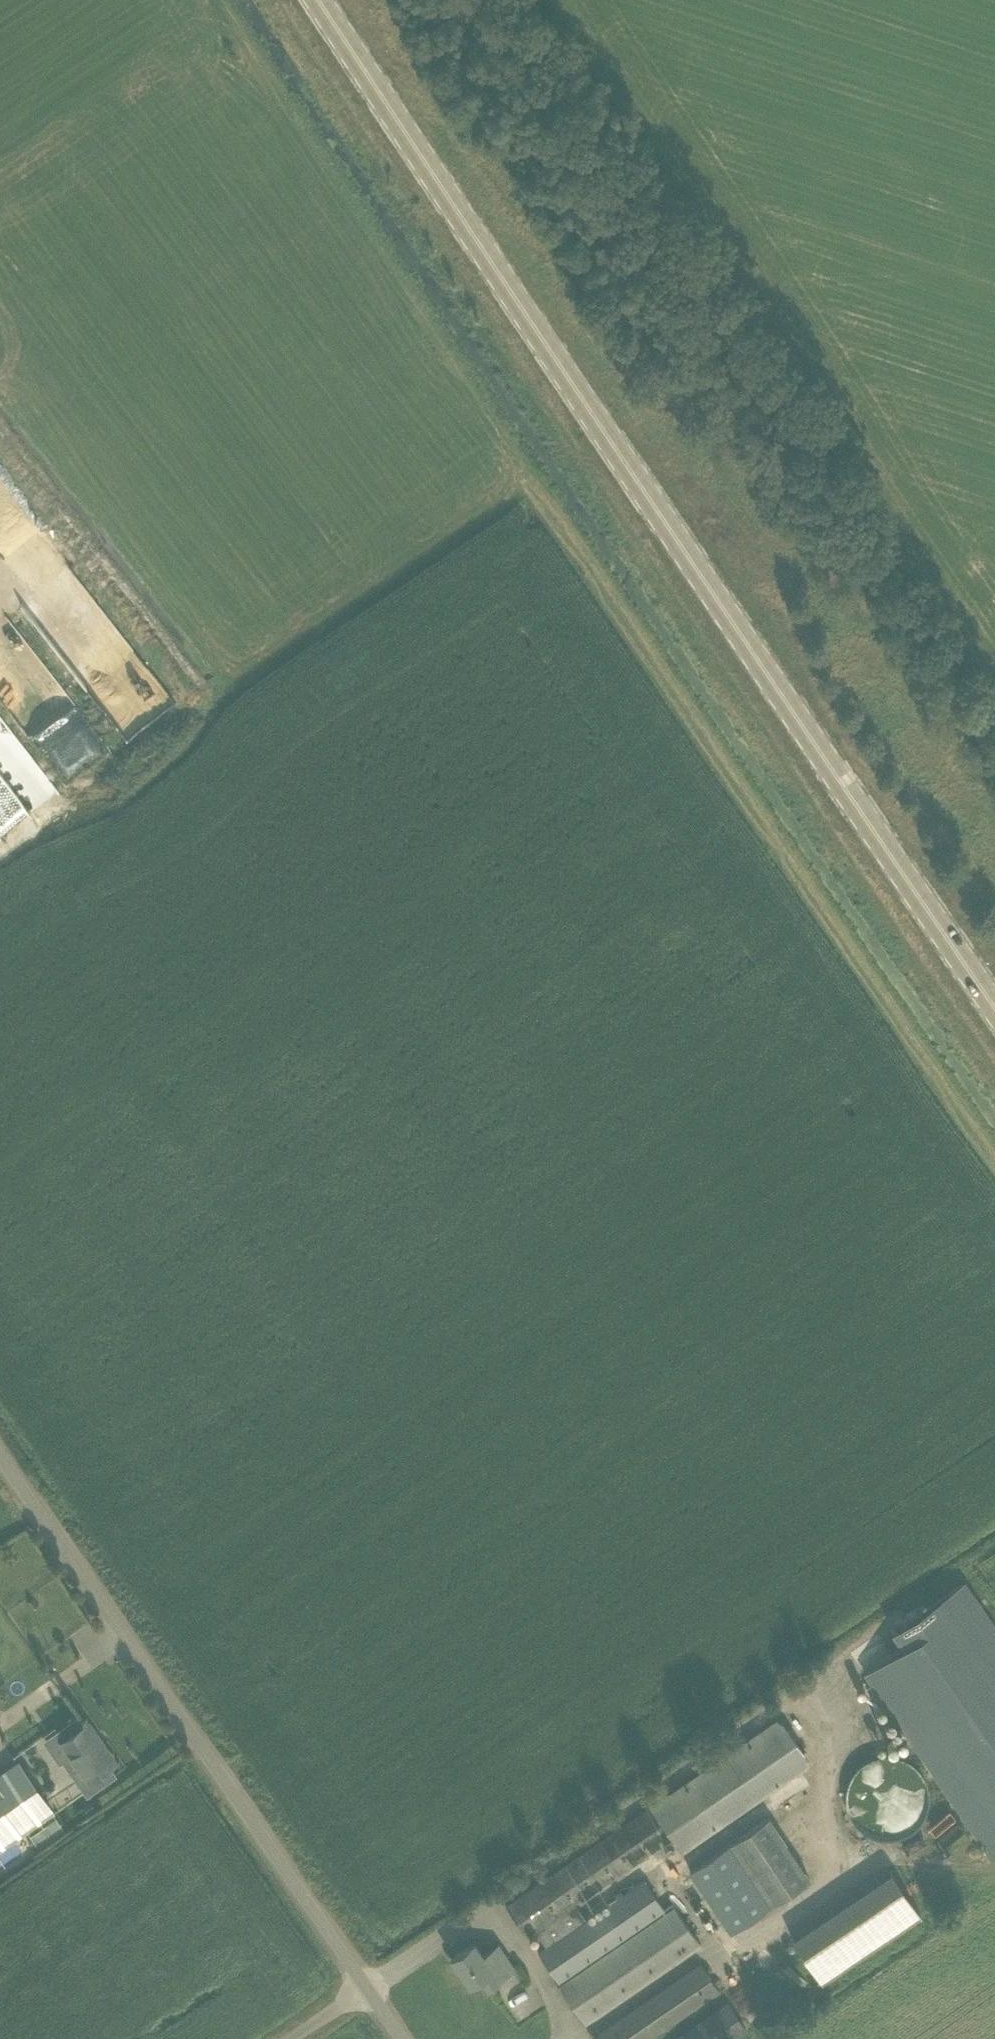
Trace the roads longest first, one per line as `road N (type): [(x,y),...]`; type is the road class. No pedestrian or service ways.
road 1 (primary): [(994,1003),(323,0)]
road 2 (unclassified): [(400,2038),(0,1457)]

